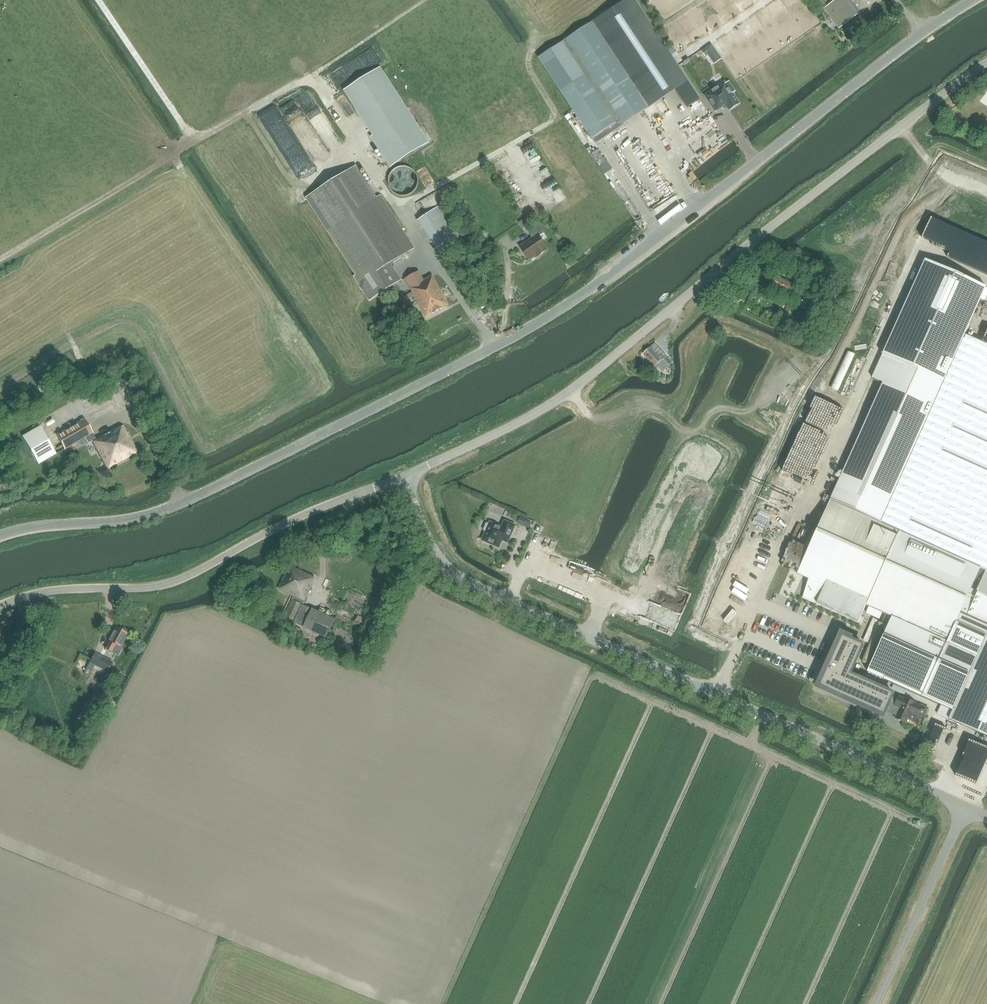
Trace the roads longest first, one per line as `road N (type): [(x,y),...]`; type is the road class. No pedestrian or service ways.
road 1 (unclassified): [(0,536),(170,508),(496,347),(601,281),(973,0)]
road 2 (unclassified): [(402,476),(566,397),(710,277),(986,70)]
road 3 (unclassified): [(986,818),(452,573),(402,476)]
road 4 (unclassified): [(0,605),(54,590),(164,585),(402,476)]
road 5 (track): [(311,74),(496,347)]
road 6 (track): [(193,140),(424,0)]
road 7 (track): [(193,140),(99,0)]

